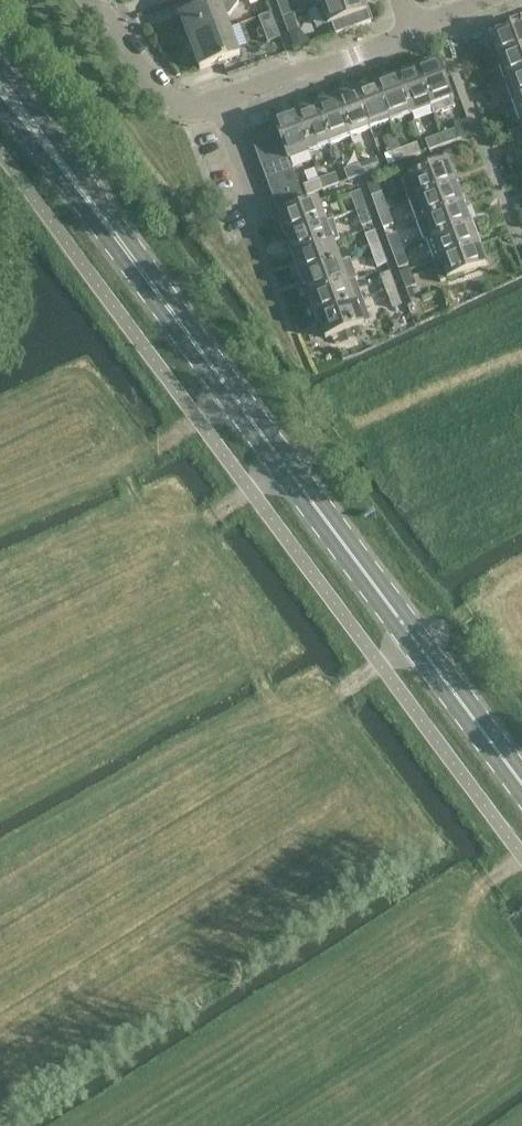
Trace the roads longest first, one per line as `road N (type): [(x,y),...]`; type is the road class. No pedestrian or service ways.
road 1 (primary): [(521,782),(0,90)]
road 2 (residential): [(303,343),(213,98)]
road 3 (residential): [(213,98),(315,68),(413,27)]
road 4 (track): [(331,700),(495,594)]
road 5 (track): [(201,523),(355,429)]
road 6 (residential): [(213,98),(189,103),(166,95),(92,0)]

